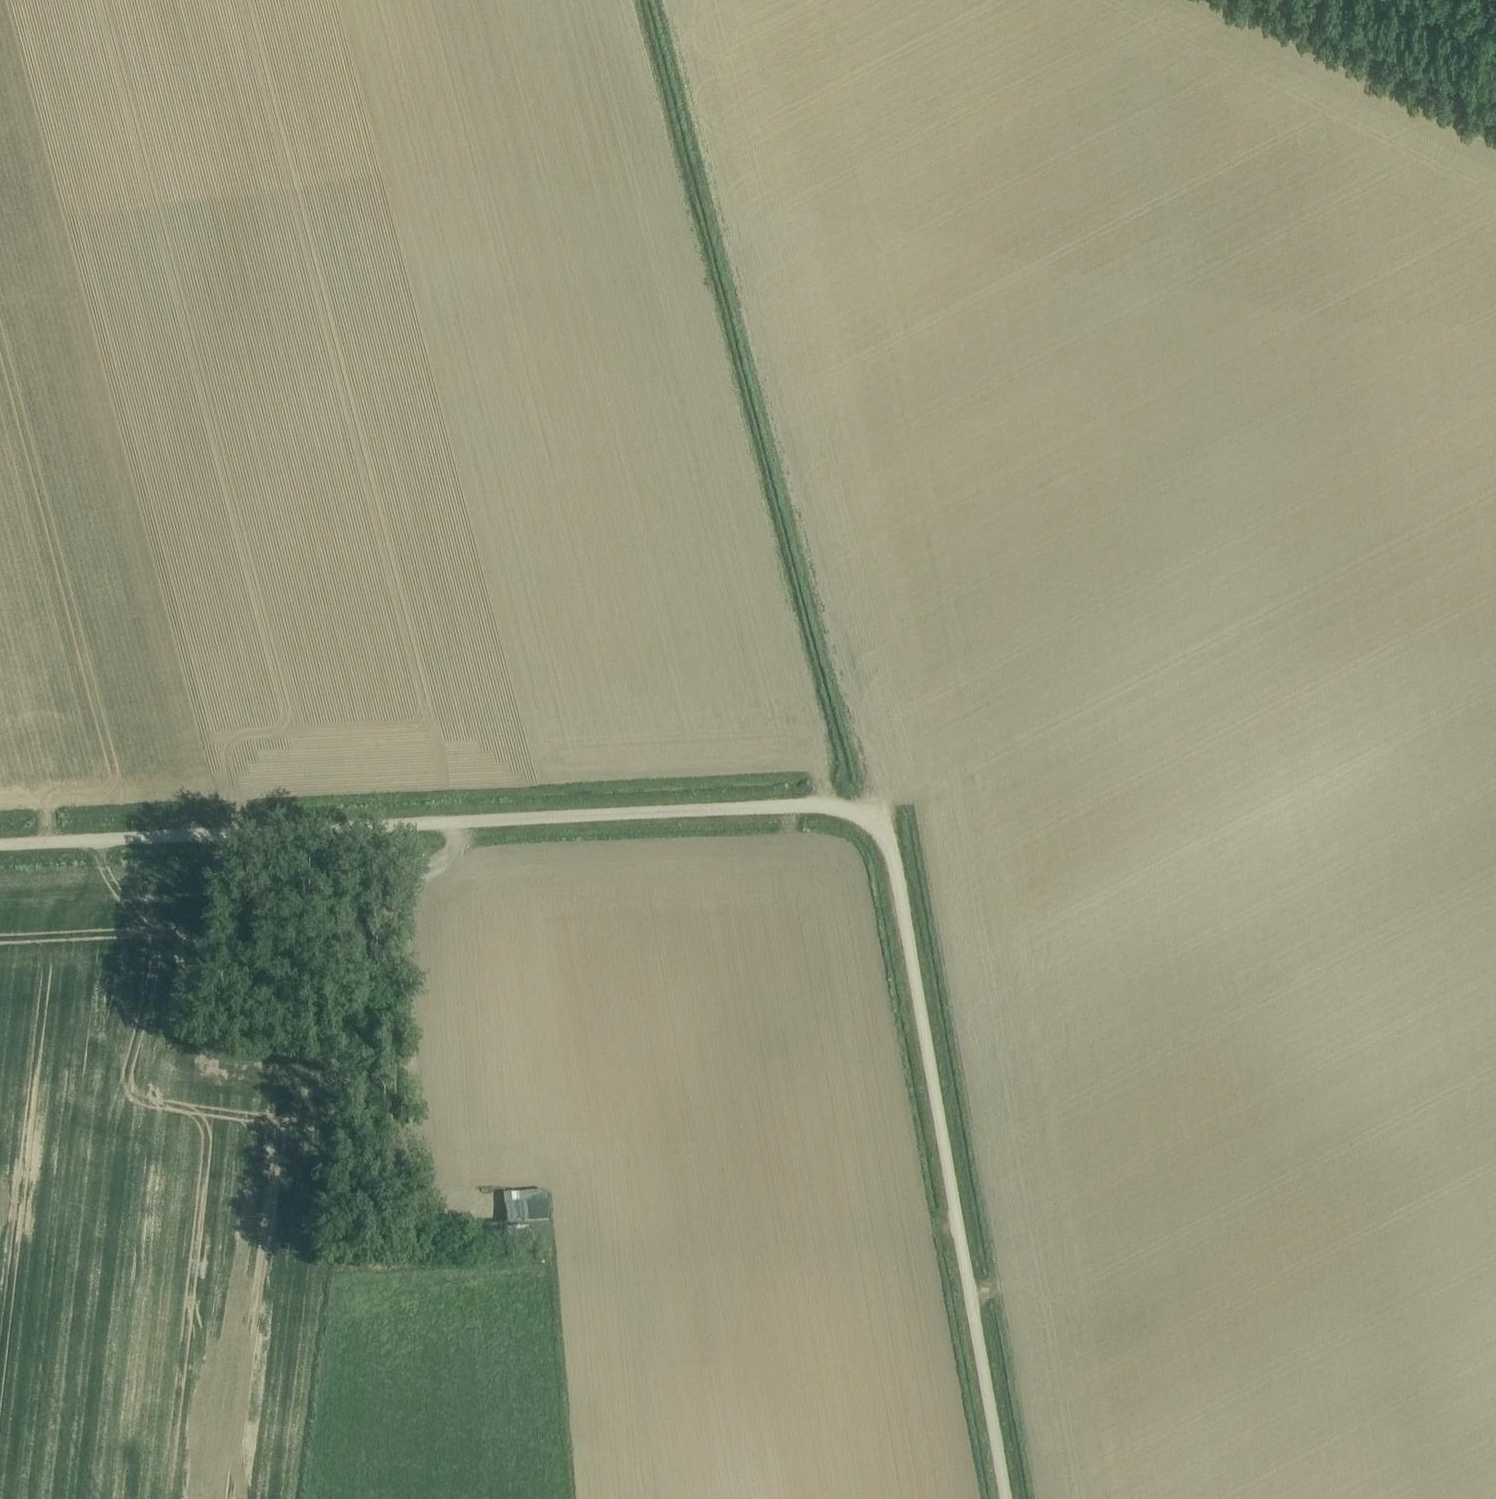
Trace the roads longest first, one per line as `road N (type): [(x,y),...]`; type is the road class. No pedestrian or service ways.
road 1 (unclassified): [(0,847),(835,805),(871,817)]
road 2 (unclassified): [(1006,1498),(892,848),(871,817)]

